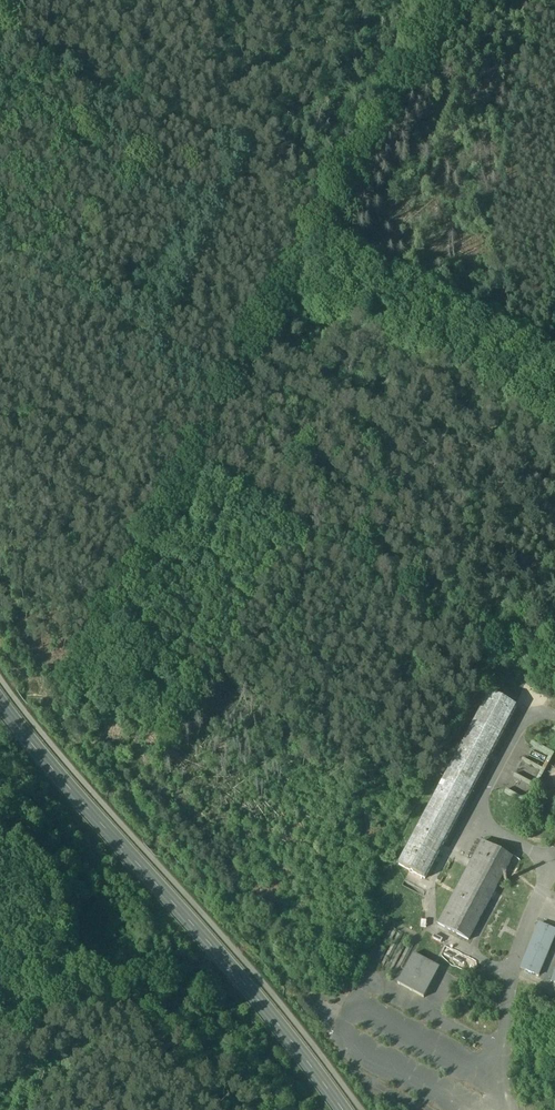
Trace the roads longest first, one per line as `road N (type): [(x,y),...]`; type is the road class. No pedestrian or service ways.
road 1 (primary): [(0,702),(342,1109)]

